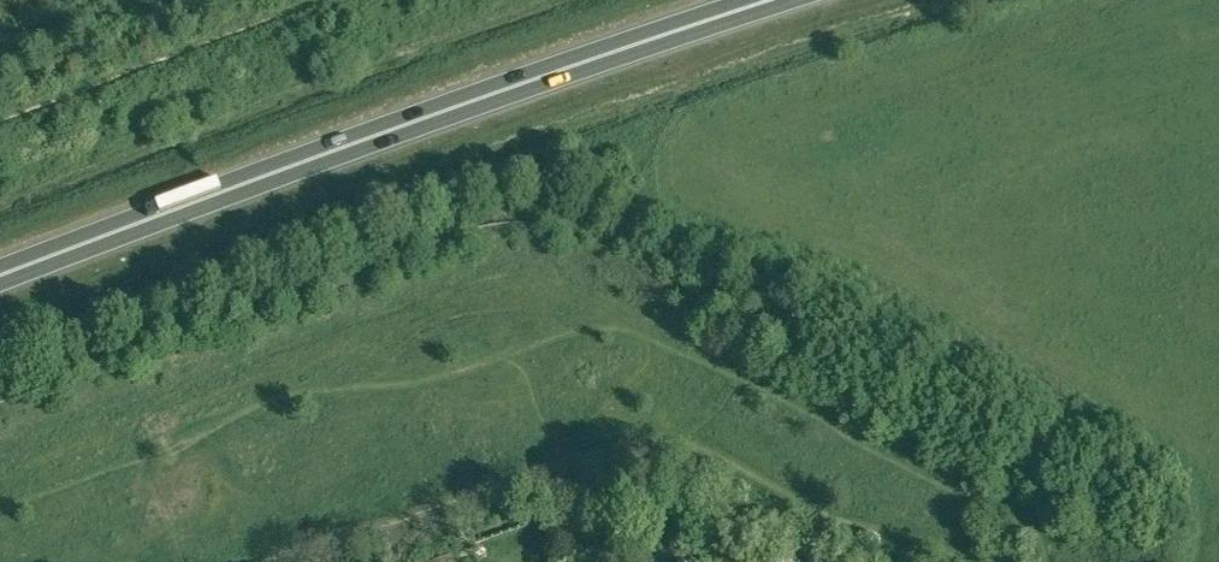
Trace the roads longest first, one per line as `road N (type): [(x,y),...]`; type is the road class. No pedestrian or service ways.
road 1 (trunk): [(0,283),(781,0)]

